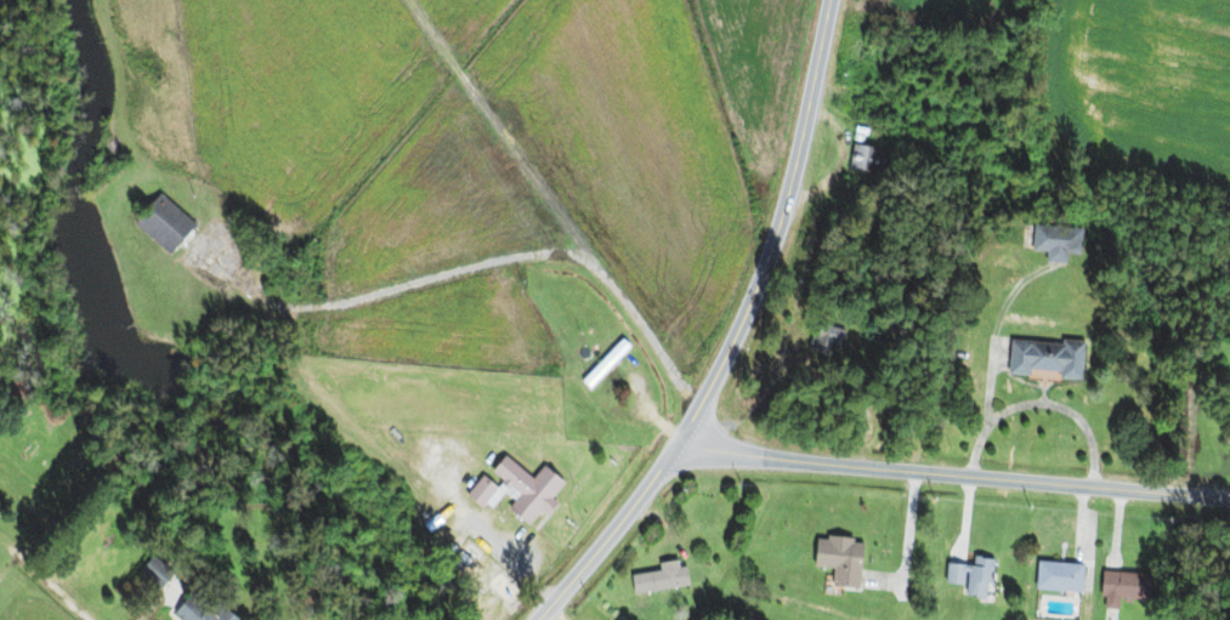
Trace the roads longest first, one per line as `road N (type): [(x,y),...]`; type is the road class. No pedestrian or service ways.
road 1 (residential): [(538,619),(675,445),(731,343),(839,0)]
road 2 (residential): [(1229,496),(675,445)]

